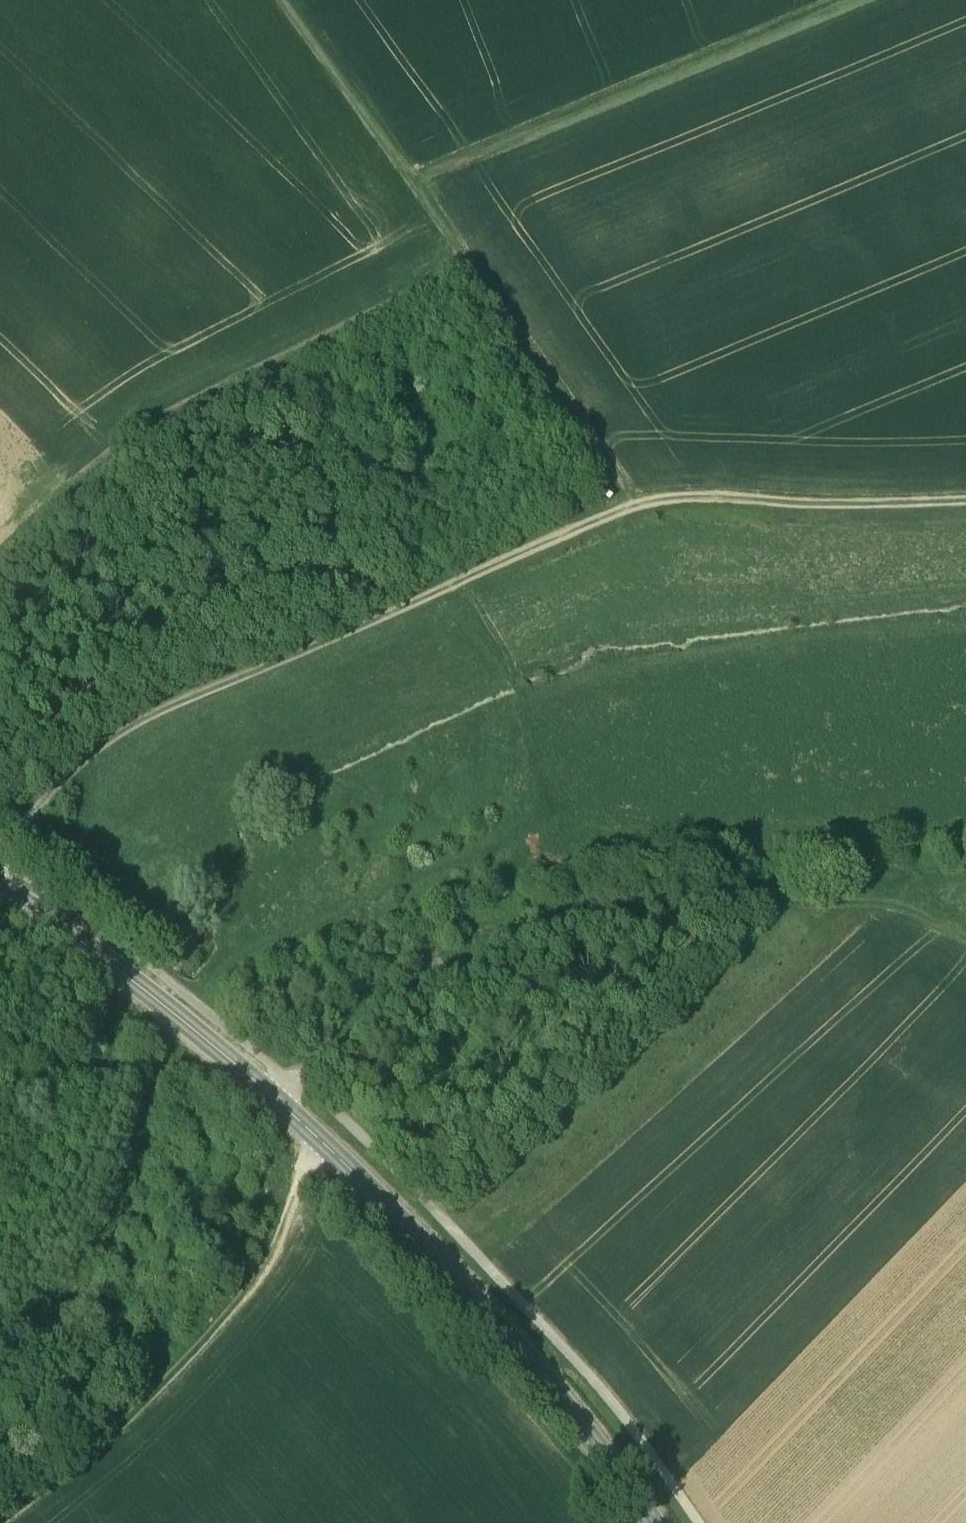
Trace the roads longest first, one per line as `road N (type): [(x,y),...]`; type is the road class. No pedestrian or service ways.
road 1 (track): [(965,503),(639,504),(148,717),(55,789),(0,853)]
road 2 (track): [(701,1522),(636,1428),(365,1139),(306,1083),(0,855)]
road 3 (tertiary): [(0,883),(182,1019),(389,1207),(503,1327),(659,1522)]
road 4 (track): [(271,1095),(479,965),(570,935),(864,896),(917,906),(965,934)]
road 5 (track): [(639,504),(279,0)]
road 6 (track): [(468,264),(349,334),(144,425),(0,554)]
road 7 (track): [(3,1522),(72,1472),(251,1297),(326,1147)]
road 8 (track): [(410,184),(863,0)]

